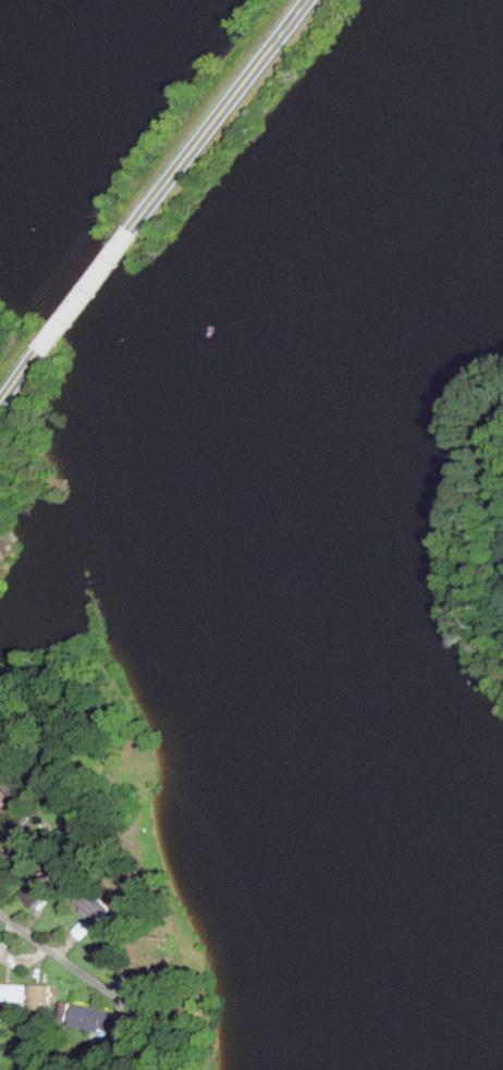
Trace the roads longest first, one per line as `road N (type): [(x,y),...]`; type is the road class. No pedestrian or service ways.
road 1 (tertiary): [(128,232),(311,0)]
road 2 (residential): [(132,1008),(0,914)]
road 3 (tertiary): [(35,353),(128,232)]

